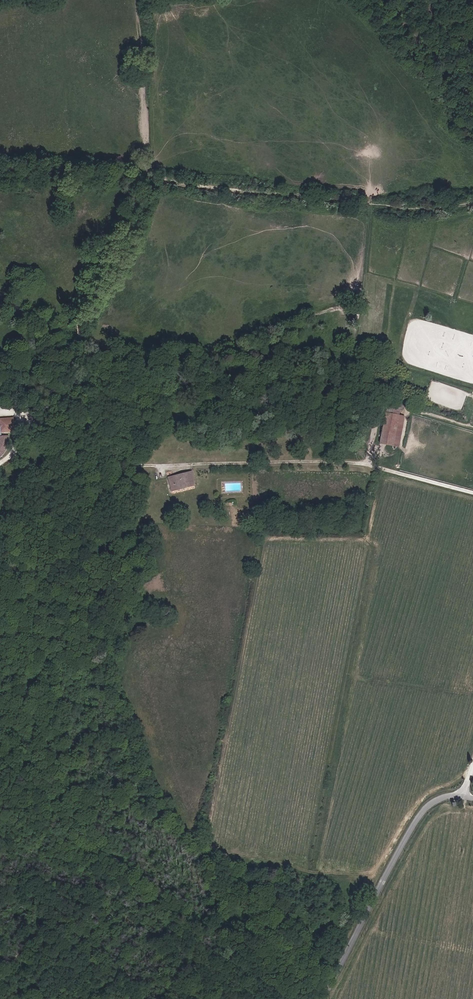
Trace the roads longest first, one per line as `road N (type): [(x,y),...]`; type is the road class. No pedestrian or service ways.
road 1 (track): [(472,492),(368,465),(144,468),(10,459),(20,443),(18,415),(0,413)]
road 2 (track): [(0,170),(421,208),(472,200)]
road 3 (unclassified): [(472,798),(444,799),(423,814),(326,998)]

